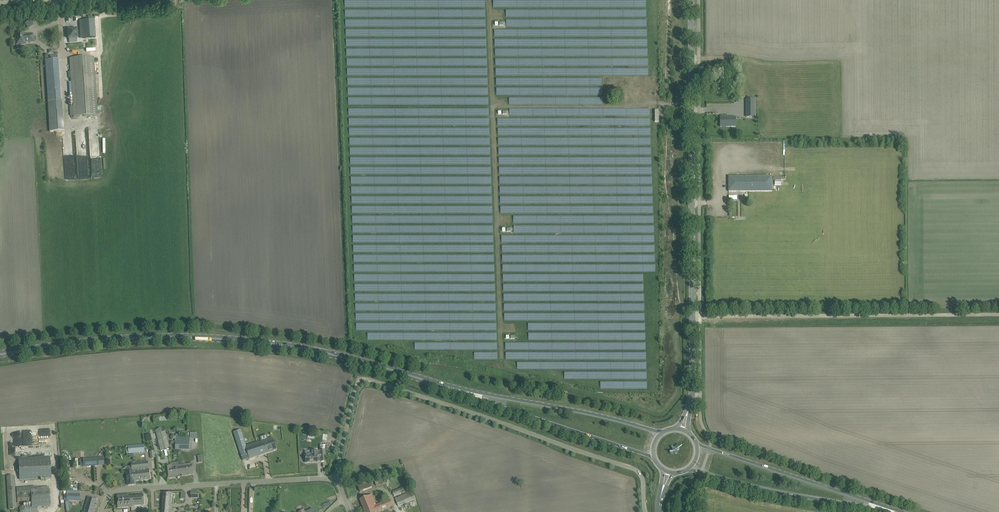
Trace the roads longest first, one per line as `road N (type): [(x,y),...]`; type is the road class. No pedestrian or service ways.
road 1 (primary): [(455,389),(343,357),(225,339),(115,339),(0,354)]
road 2 (unclassified): [(645,511),(635,470),(371,381),(357,385),(333,480)]
road 3 (tertiary): [(692,317),(691,0)]
road 4 (unclassified): [(692,317),(998,314)]
road 5 (unclassified): [(100,511),(122,489),(333,480)]
road 6 (primary): [(663,433),(455,389)]
road 7 (primary): [(455,389),(655,458)]
road 8 (primary): [(689,469),(888,510)]
road 9 (primary): [(888,510),(697,445)]

